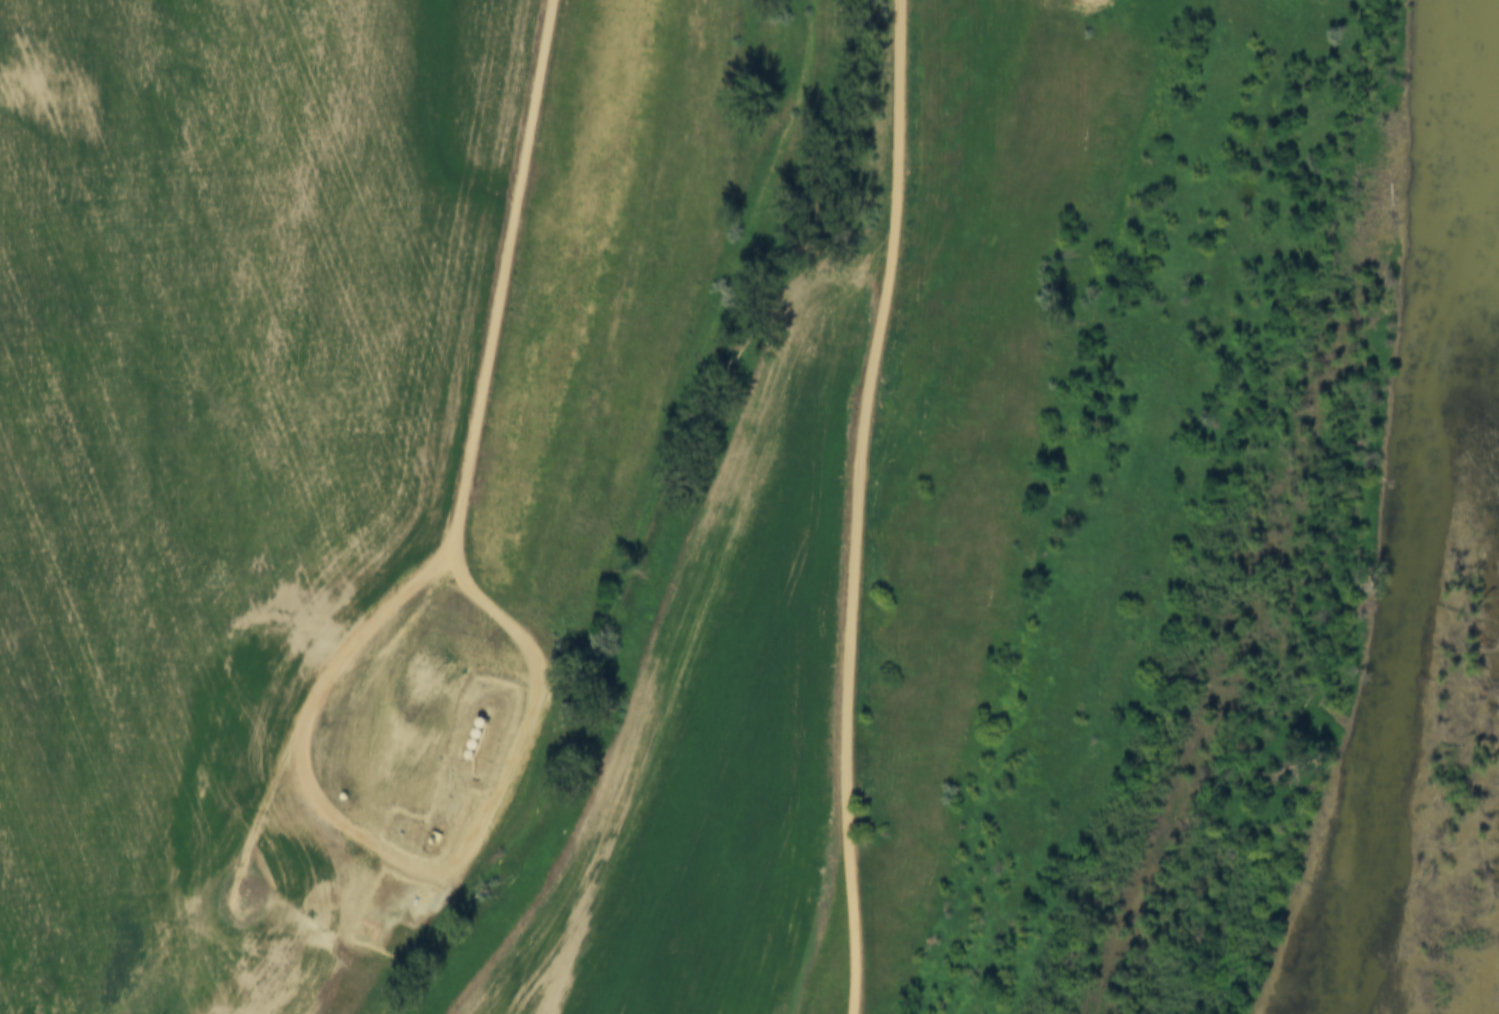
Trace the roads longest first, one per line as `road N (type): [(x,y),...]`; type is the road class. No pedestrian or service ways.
road 1 (track): [(285,774),(214,910),(136,1013)]

